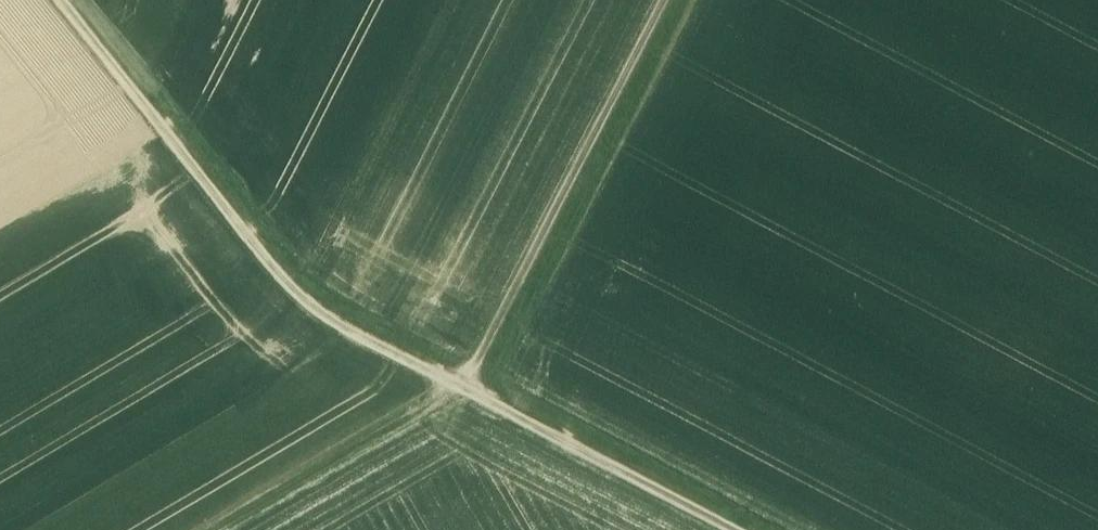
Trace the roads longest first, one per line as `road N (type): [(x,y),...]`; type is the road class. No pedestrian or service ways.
road 1 (track): [(56,0),(306,308),(726,529)]
road 2 (track): [(664,0),(461,392),(432,399),(212,529)]

